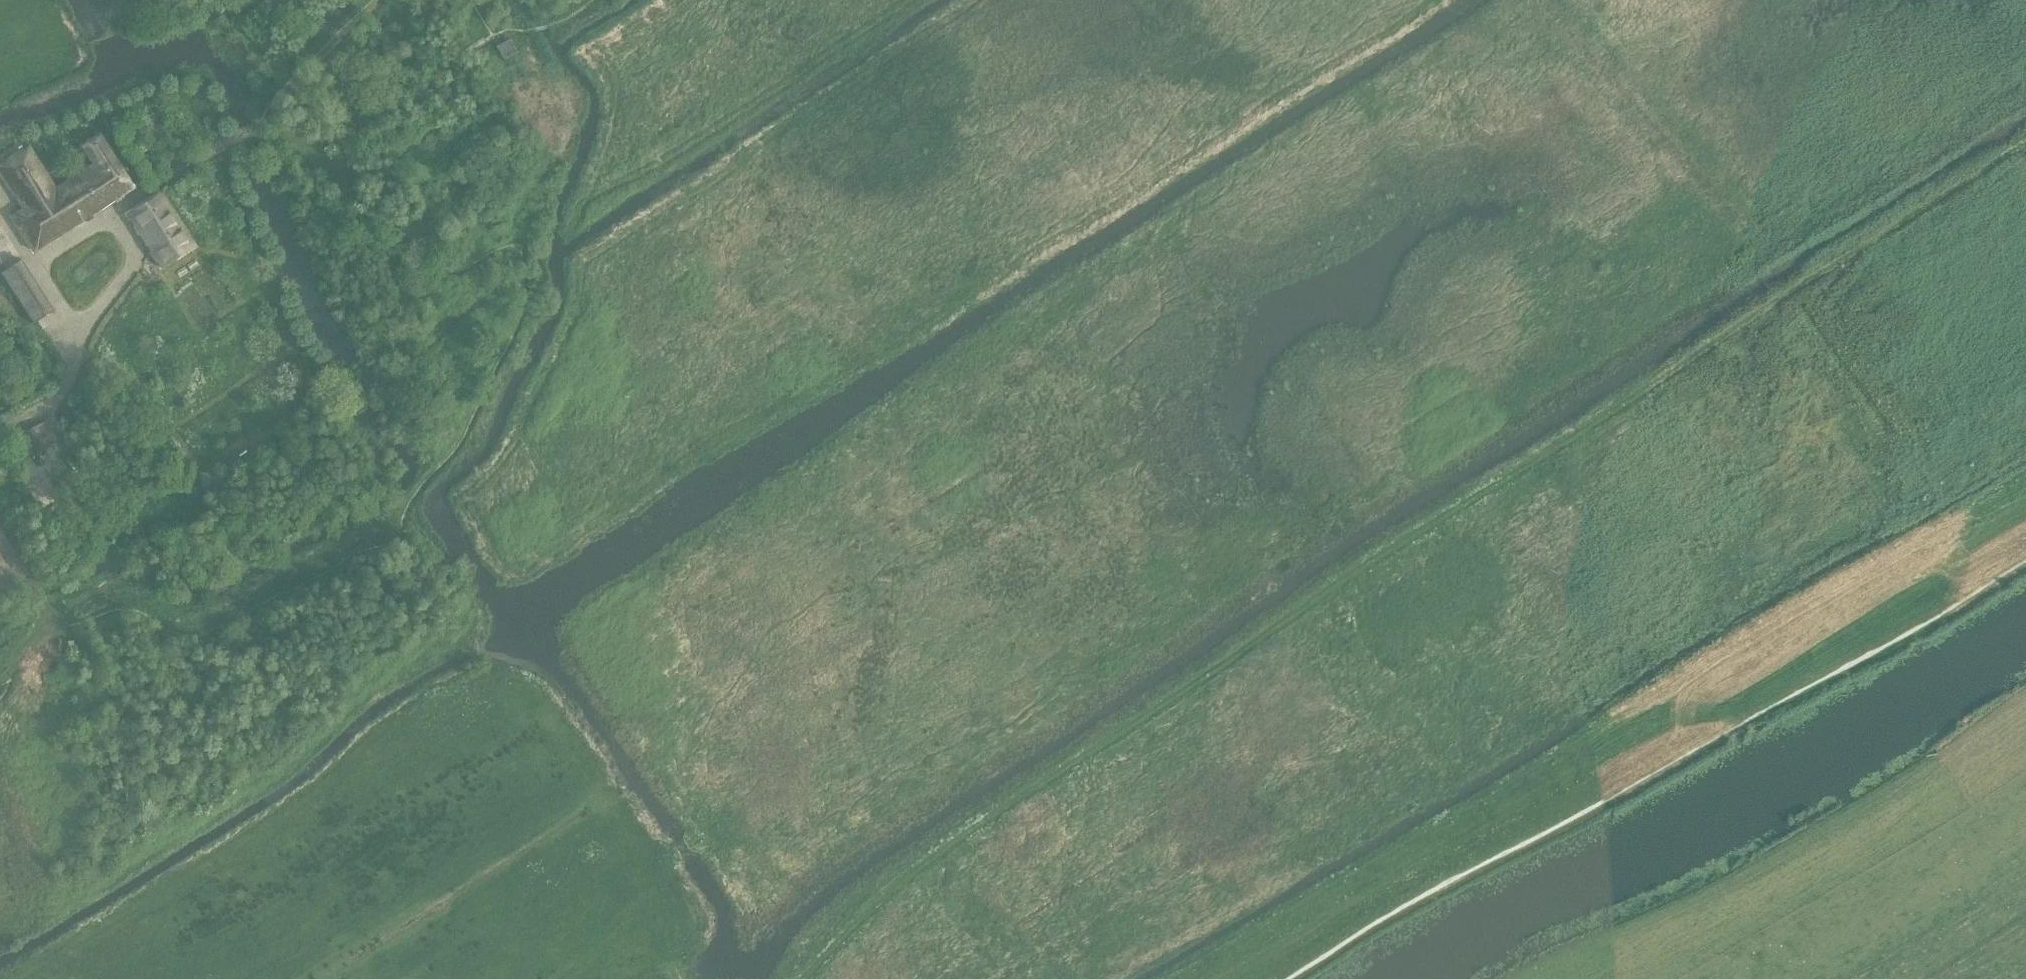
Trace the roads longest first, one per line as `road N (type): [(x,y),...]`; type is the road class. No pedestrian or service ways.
road 1 (track): [(2025,150),(1246,674),(883,899),(798,978)]
road 2 (track): [(0,435),(56,399),(71,374),(78,327),(138,254)]
road 3 (track): [(78,327),(0,210)]

